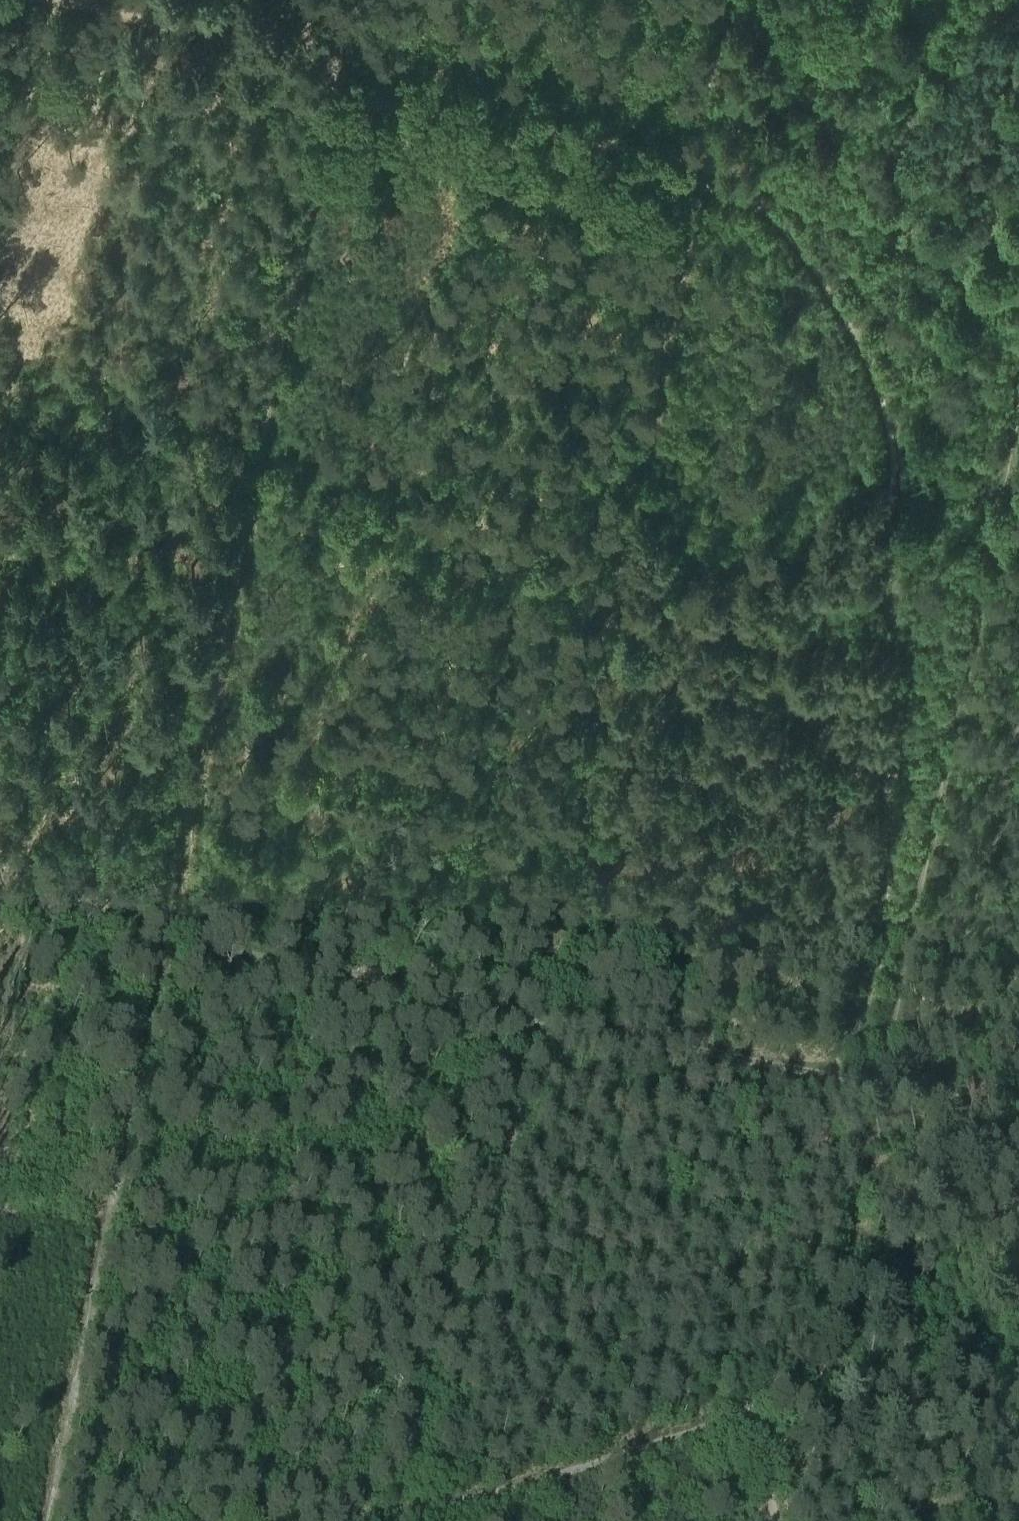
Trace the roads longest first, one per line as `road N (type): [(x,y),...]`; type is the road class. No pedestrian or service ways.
road 1 (track): [(353,0),(55,1520)]
road 2 (track): [(730,0),(438,1520)]
road 3 (track): [(1018,364),(819,1359),(780,1402),(343,1520)]
road 4 (track): [(0,22),(701,159),(1018,287)]
road 5 (track): [(0,906),(1018,1117)]

